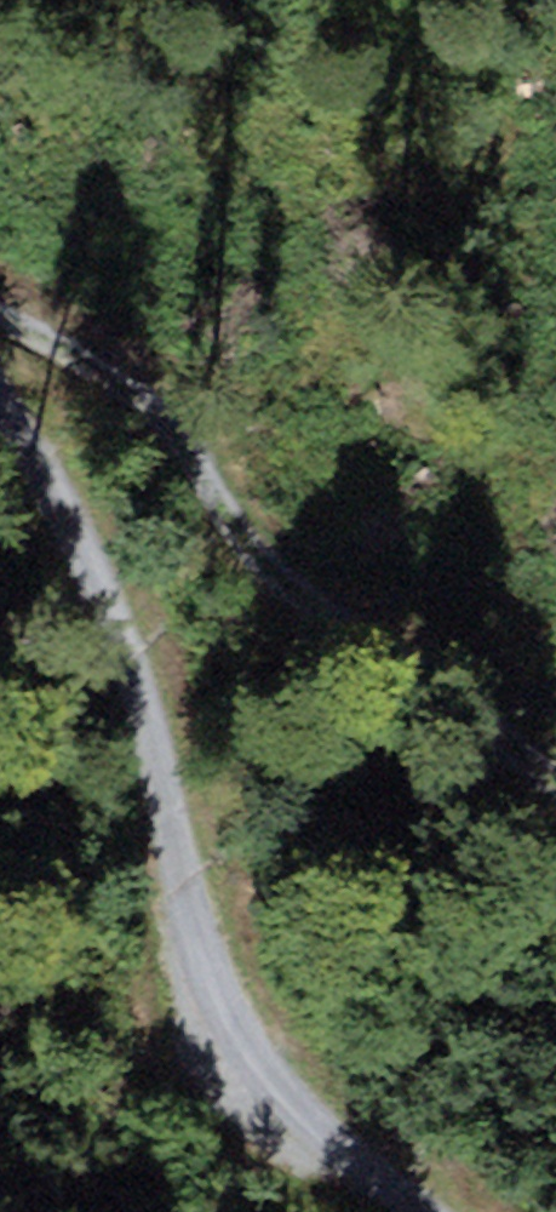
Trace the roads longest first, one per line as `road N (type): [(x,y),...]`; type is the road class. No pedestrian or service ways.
road 1 (track): [(0,408),(89,535),(148,705),(195,947),(232,1029),(287,1103),(438,1211)]
road 2 (track): [(0,331),(146,400),(206,460),(252,530),(426,715),(555,803)]

